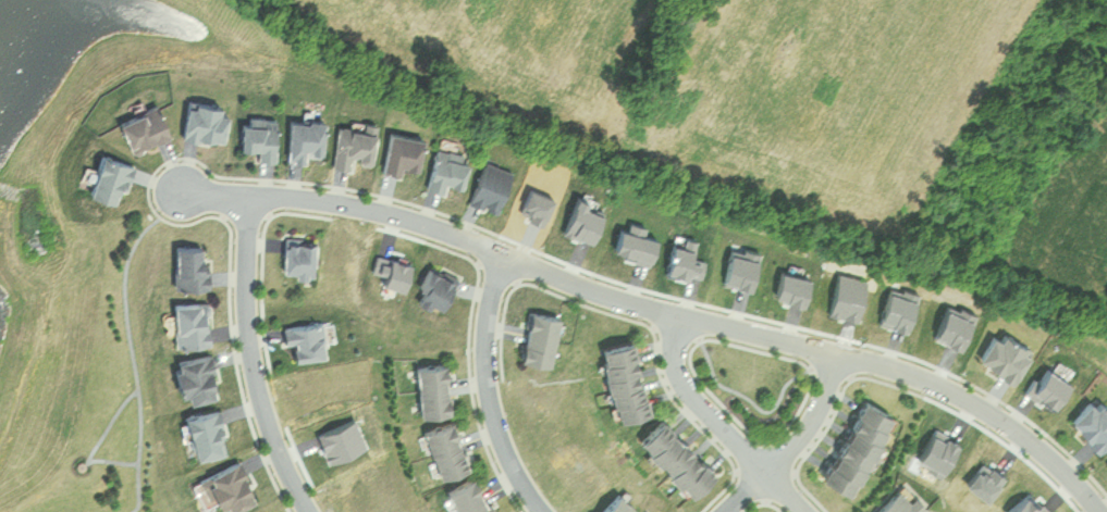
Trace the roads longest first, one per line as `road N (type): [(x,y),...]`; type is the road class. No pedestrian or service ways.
road 1 (residential): [(183,190),(386,212),(649,307),(923,377),(1019,430),(1102,511)]
road 2 (residential): [(249,193),(255,366),(280,451),(310,511)]
road 3 (residential): [(506,254),(488,325),(491,401),(515,467),(545,511)]
road 4 (residential): [(682,314),(675,346),(684,385),(804,511)]
road 5 (residential): [(724,511),(802,433),(837,351)]

